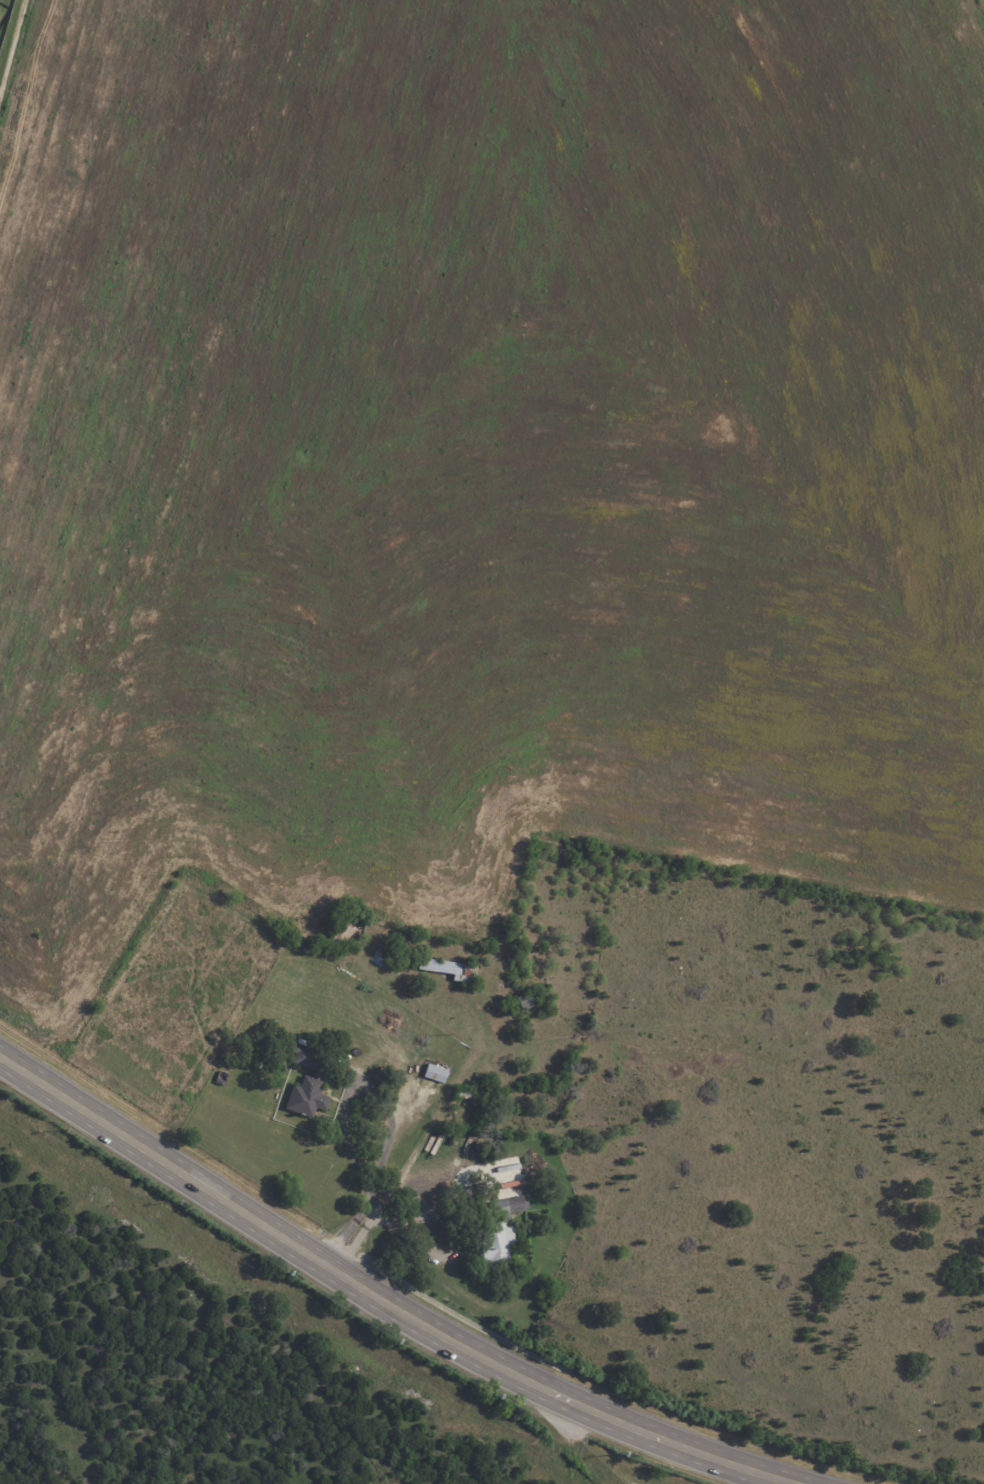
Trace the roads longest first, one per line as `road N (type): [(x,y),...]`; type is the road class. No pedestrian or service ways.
road 1 (primary): [(792,1483),(628,1425),(493,1363),(0,1057)]

